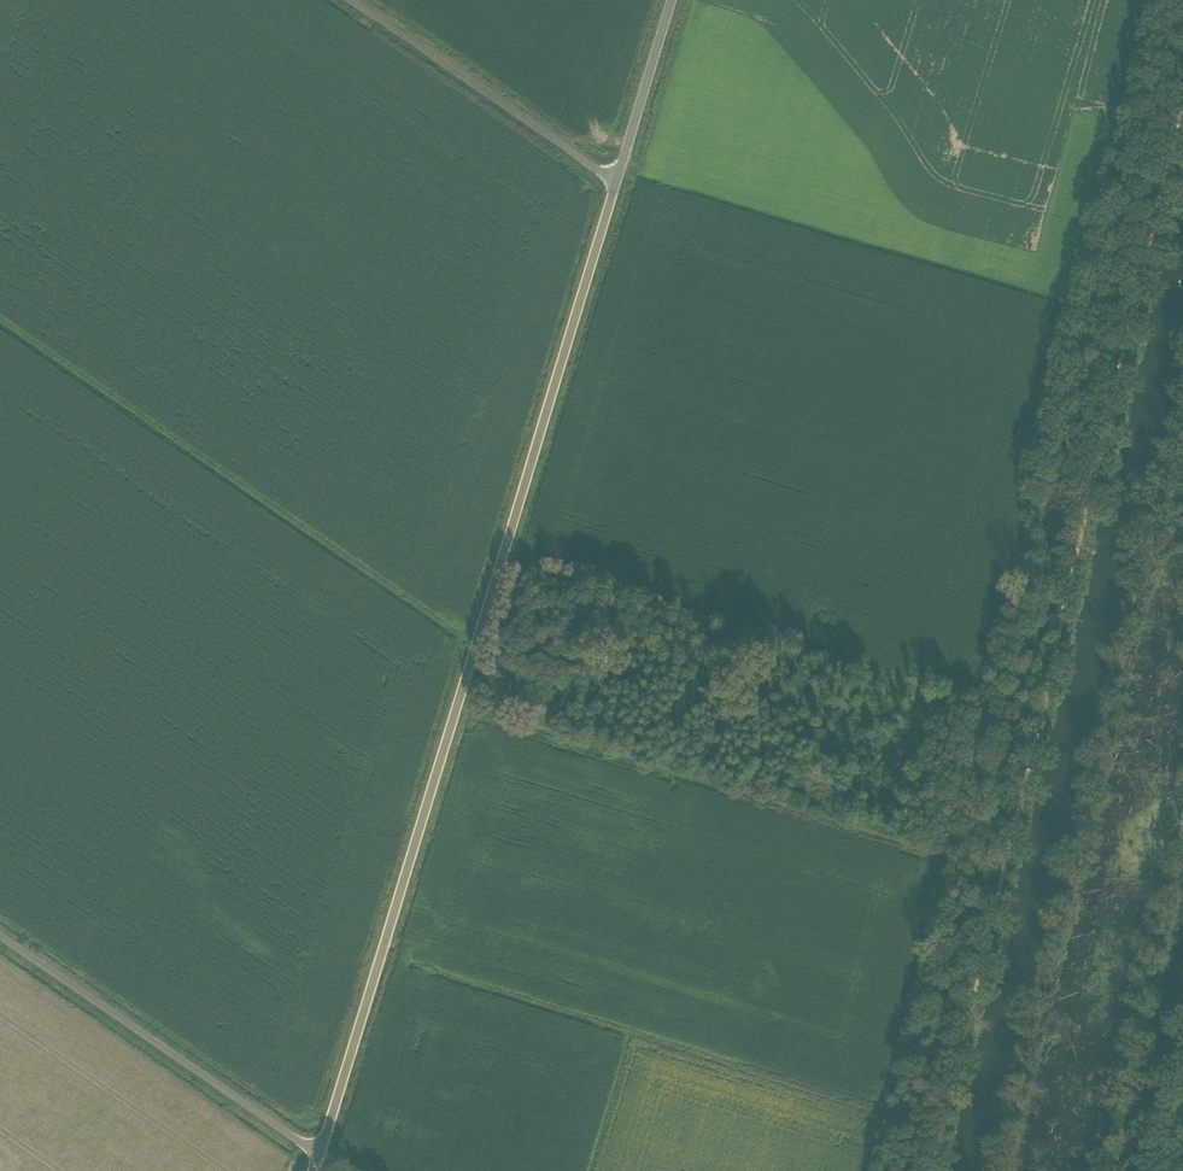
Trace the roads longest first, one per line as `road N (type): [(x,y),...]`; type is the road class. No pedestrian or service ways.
road 1 (unclassified): [(319,1154),(398,936),(615,182)]
road 2 (unclassified): [(319,1154),(0,937)]
road 3 (unclassified): [(615,182),(352,0)]
road 4 (unclassified): [(615,182),(671,0)]

